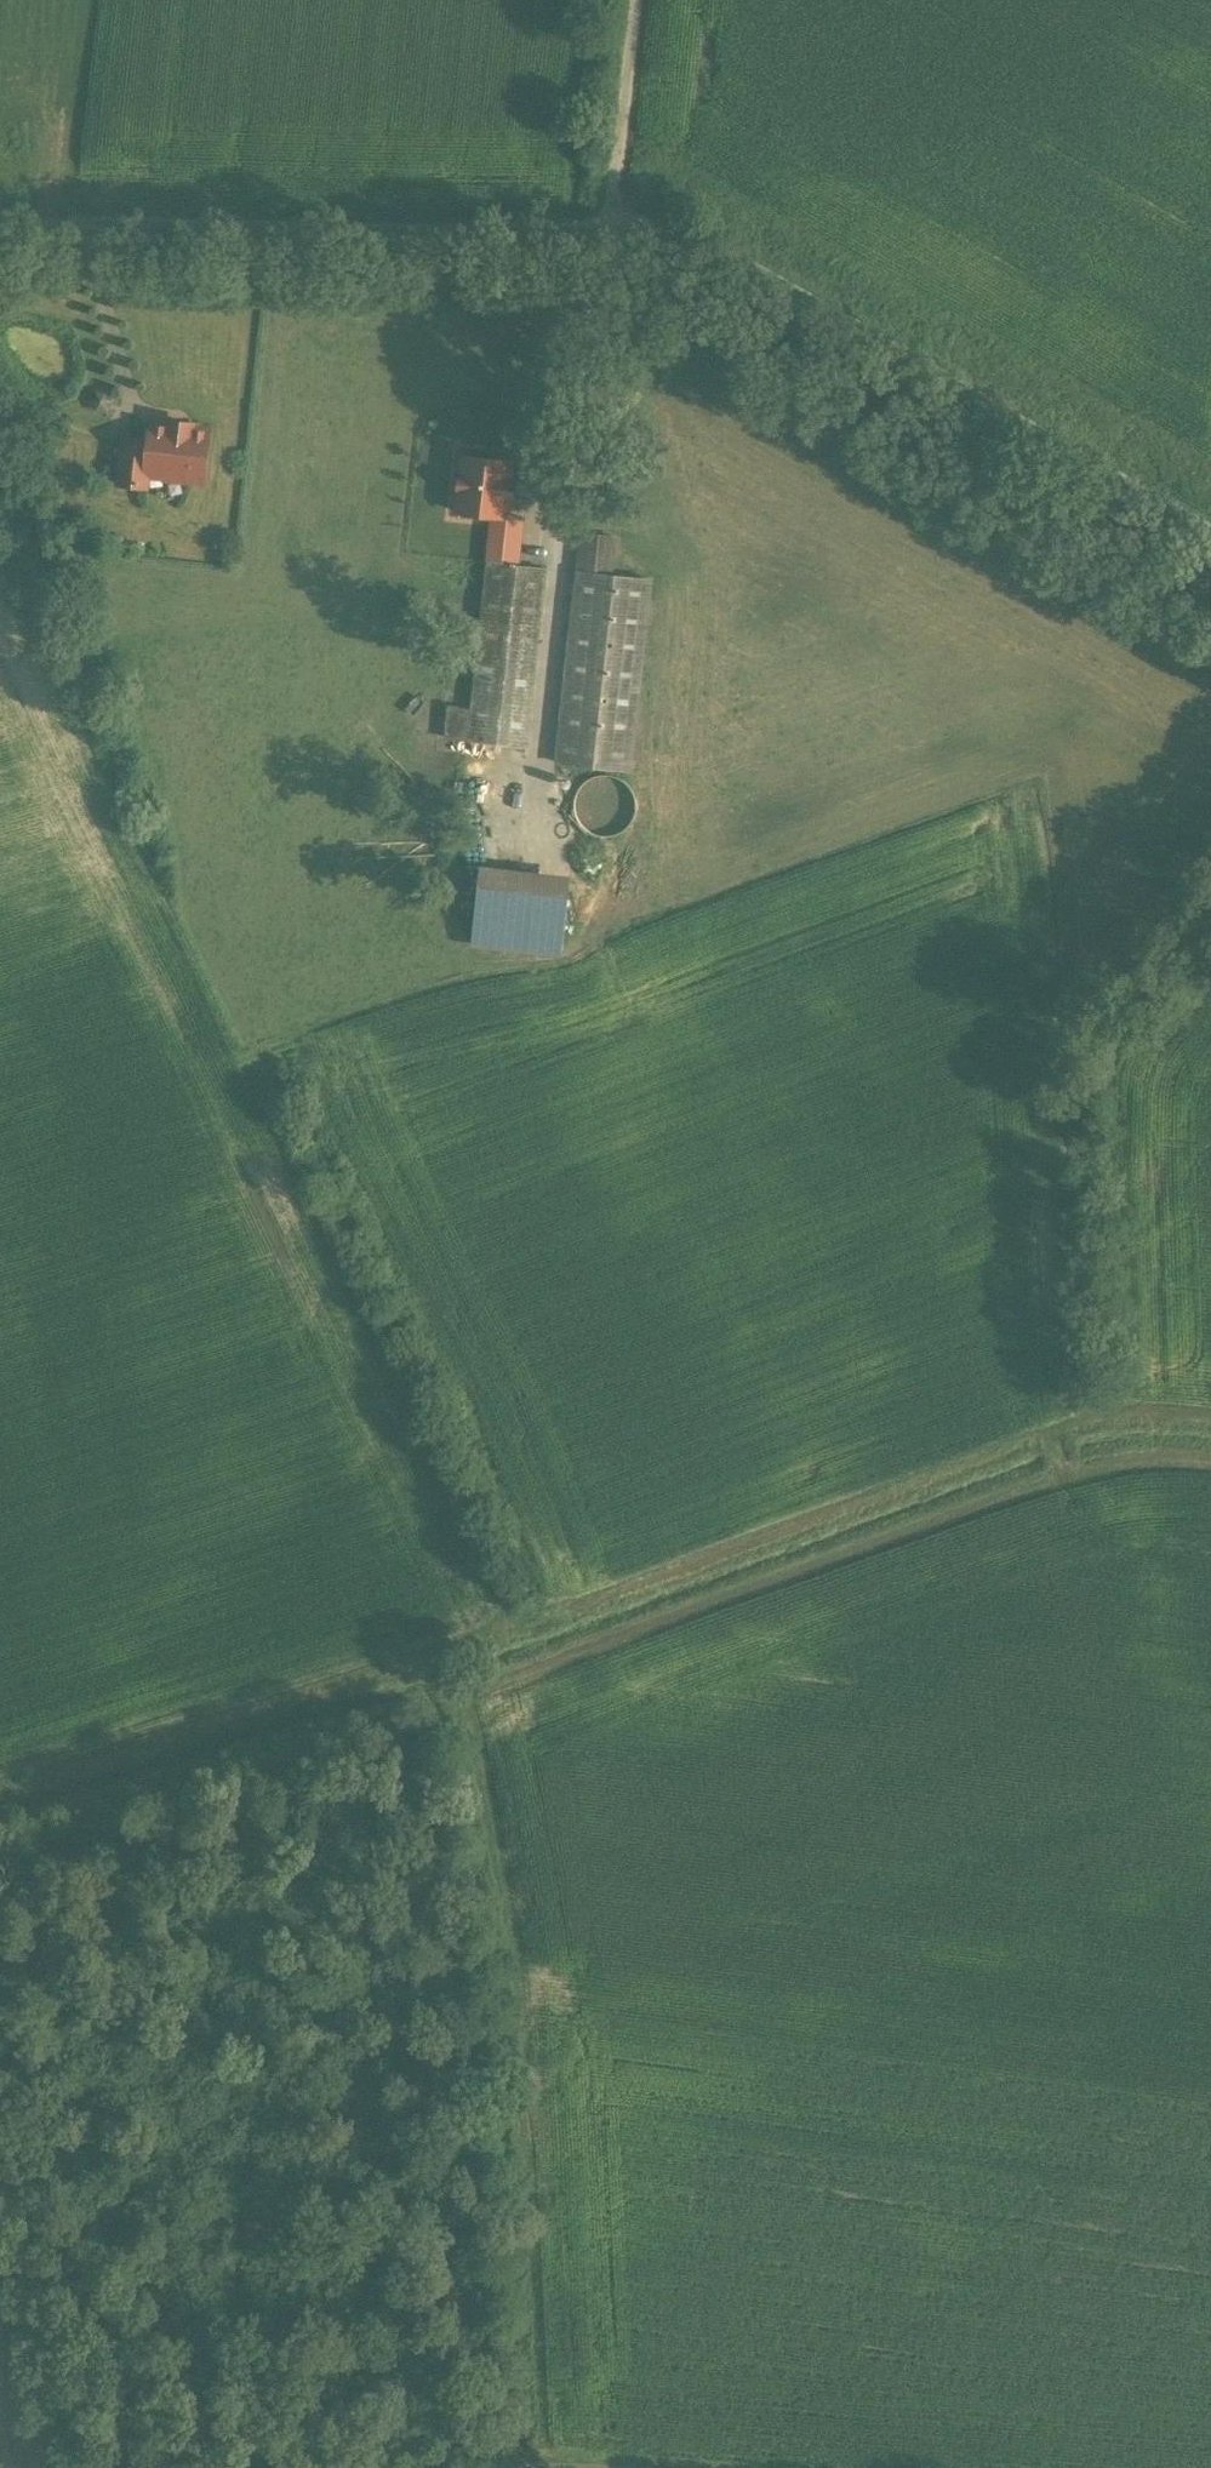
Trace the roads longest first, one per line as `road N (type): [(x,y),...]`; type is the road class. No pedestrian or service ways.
road 1 (unclassified): [(1210,537),(770,268),(697,234),(600,240),(0,221)]
road 2 (track): [(623,0),(600,240)]

